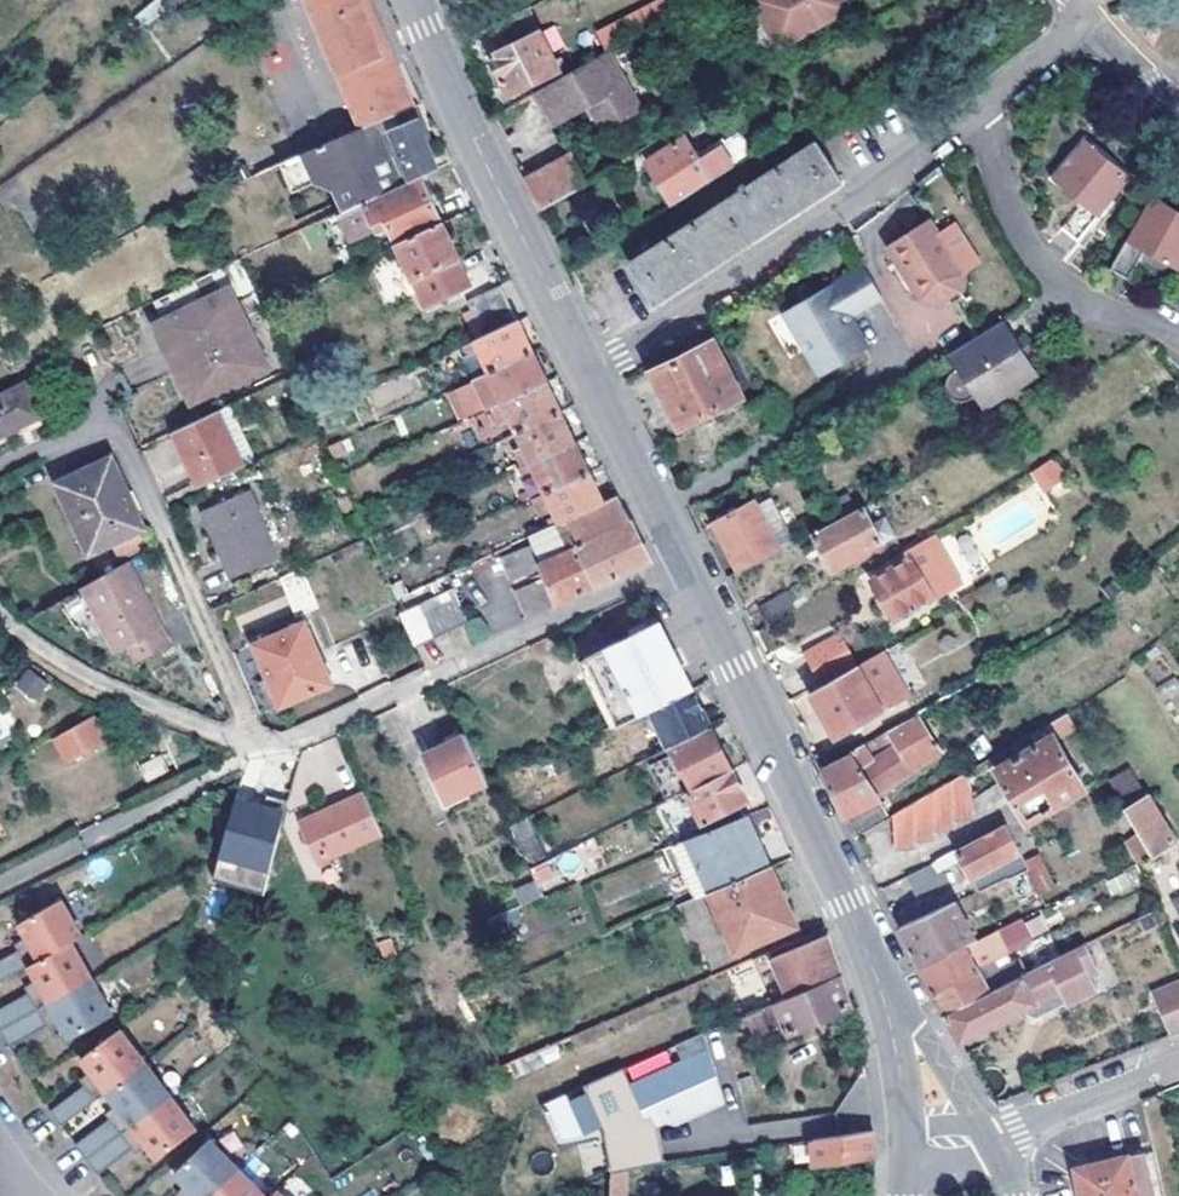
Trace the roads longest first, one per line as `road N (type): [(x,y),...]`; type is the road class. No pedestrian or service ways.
road 1 (secondary): [(588,366),(739,666),(876,974)]
road 2 (residential): [(588,366),(795,242),(979,105)]
road 3 (secondary): [(411,0),(588,366)]
road 4 (residential): [(979,105),(1012,221),(1042,269),(1178,336)]
road 5 (residential): [(1178,1055),(992,1141)]
road 6 (secondary): [(992,1141),(876,974)]
road 7 (secondary): [(876,974),(899,1068),(905,1142)]
road 8 (residential): [(979,105),(1086,12)]
road 9 (residential): [(1086,12),(1178,107)]

